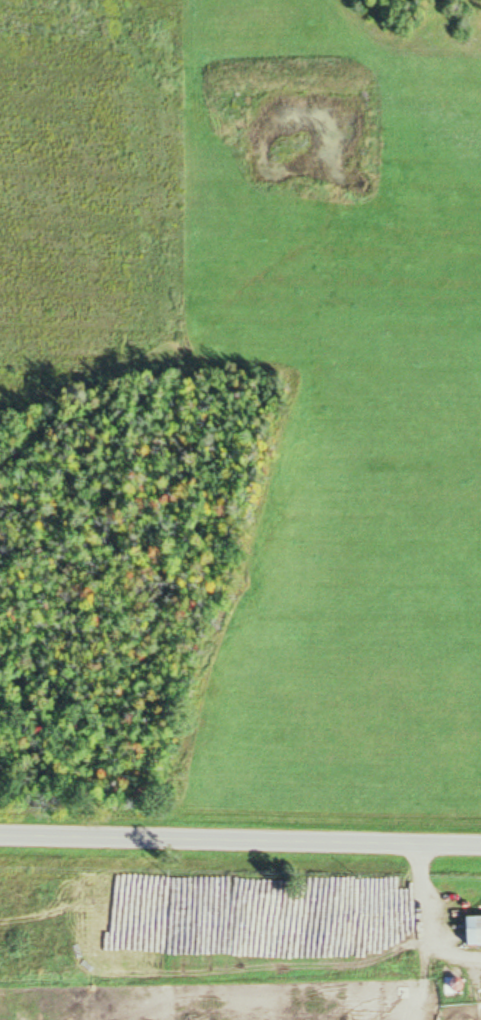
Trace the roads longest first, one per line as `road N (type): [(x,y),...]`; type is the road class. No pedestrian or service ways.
road 1 (residential): [(480,843),(0,834)]

